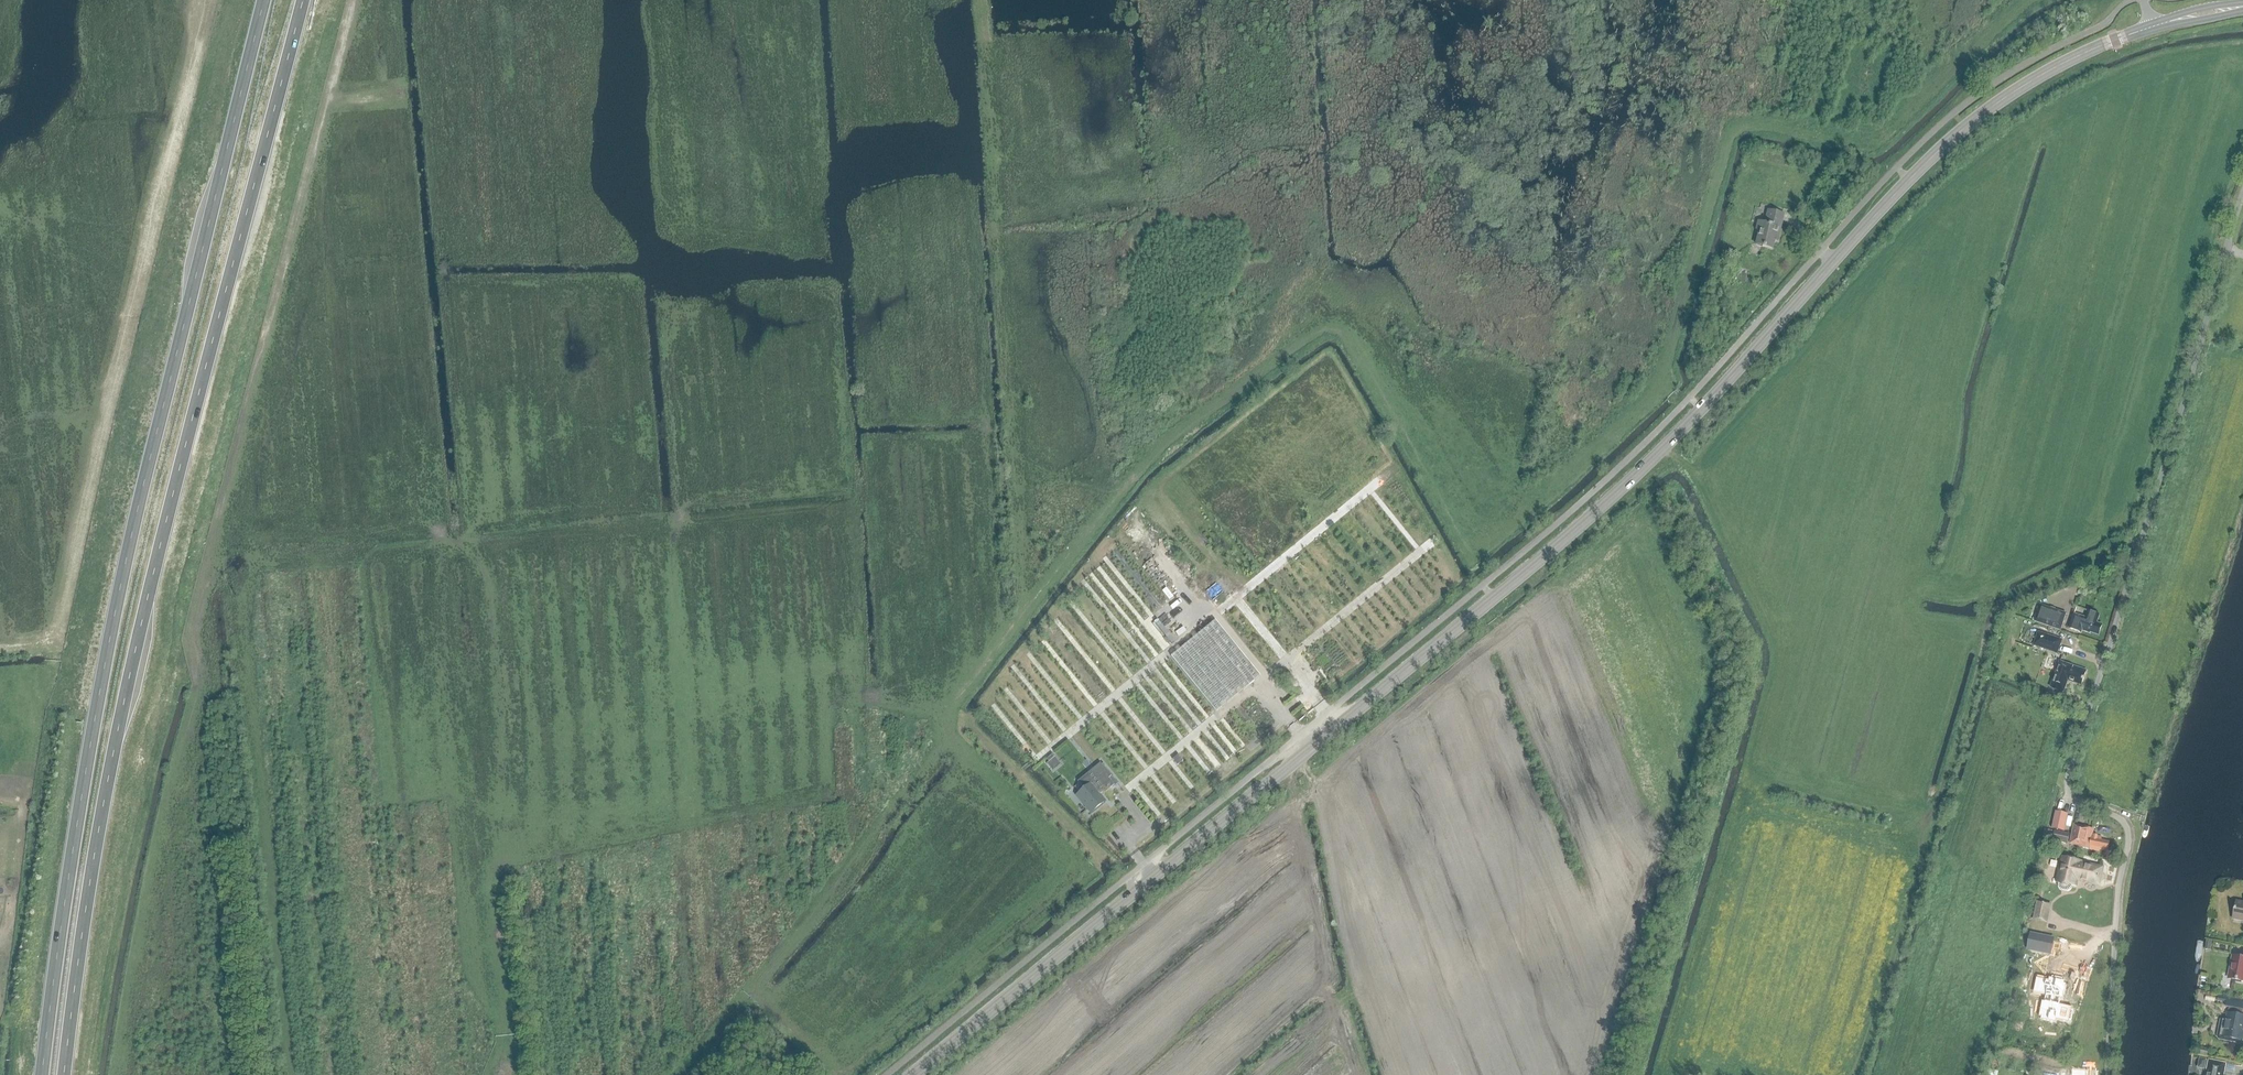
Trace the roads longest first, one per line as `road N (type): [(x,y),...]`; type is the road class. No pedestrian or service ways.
road 1 (track): [(2032,0),(1871,144),(1775,125),(1741,130),(1728,143),(1654,392),(1489,542),(1465,541),(1367,370),(1341,332),(1329,328),(1170,438),(1002,639),(954,703),(931,759),(682,1074)]
road 2 (tertiary): [(913,1074),(1618,492),(1914,174),(1977,117),(2111,41),(2242,6)]
road 3 (trunk): [(64,1074),(93,863),(143,616),(302,0)]
road 4 (trunk): [(263,0),(113,621),(41,1074)]
road 5 (unclassified): [(2107,1074),(2129,830),(2119,816),(2073,800),(2067,781),(2242,194)]

